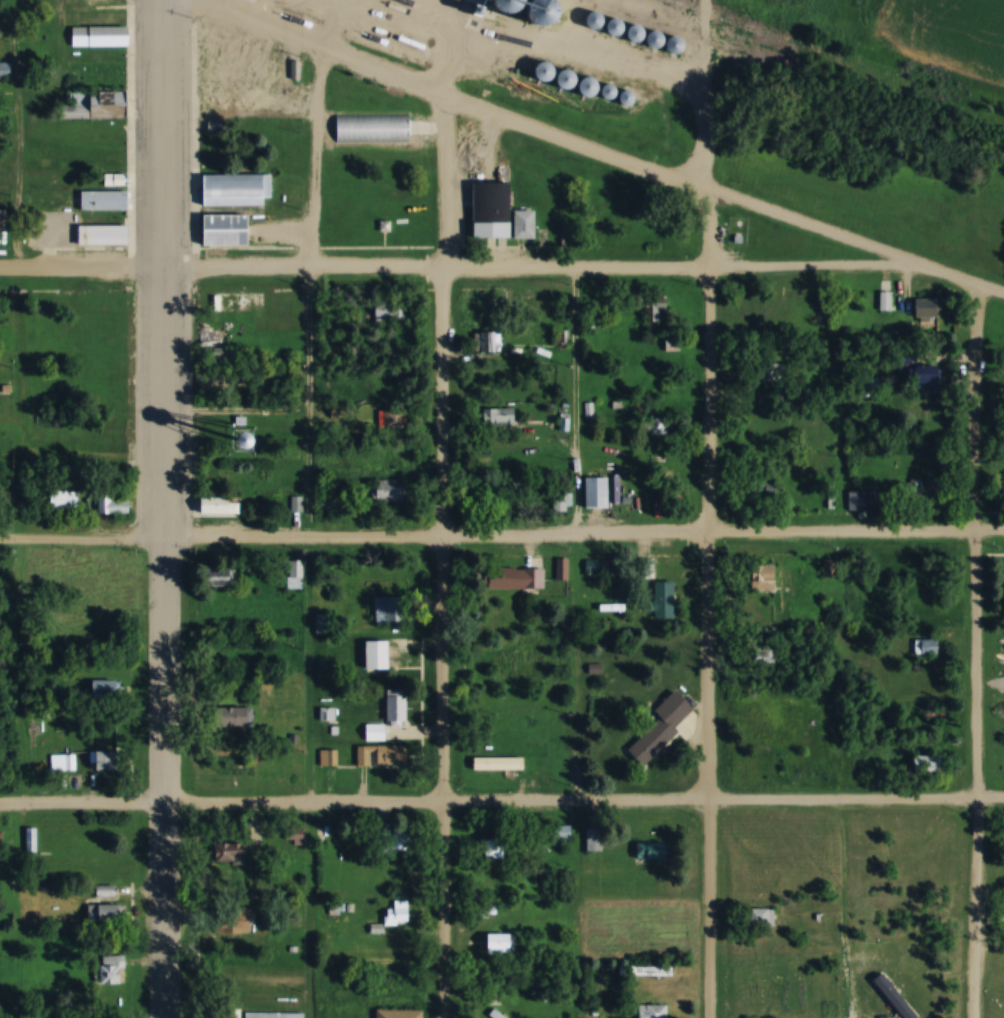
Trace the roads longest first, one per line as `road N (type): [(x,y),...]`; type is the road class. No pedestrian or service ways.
road 1 (residential): [(706,1017),(705,0)]
road 2 (residential): [(1003,533),(0,538)]
road 3 (residential): [(1003,799),(0,803)]
road 4 (residential): [(448,1017),(442,95)]
road 5 (residential): [(919,265),(0,268)]
road 6 (residential): [(1003,291),(179,0)]
road 7 (residential): [(975,1017),(977,281)]
road 8 (residential): [(161,537),(165,0)]
road 9 (residential): [(162,802),(161,537)]
road 10 (residential): [(164,1017),(162,802)]

